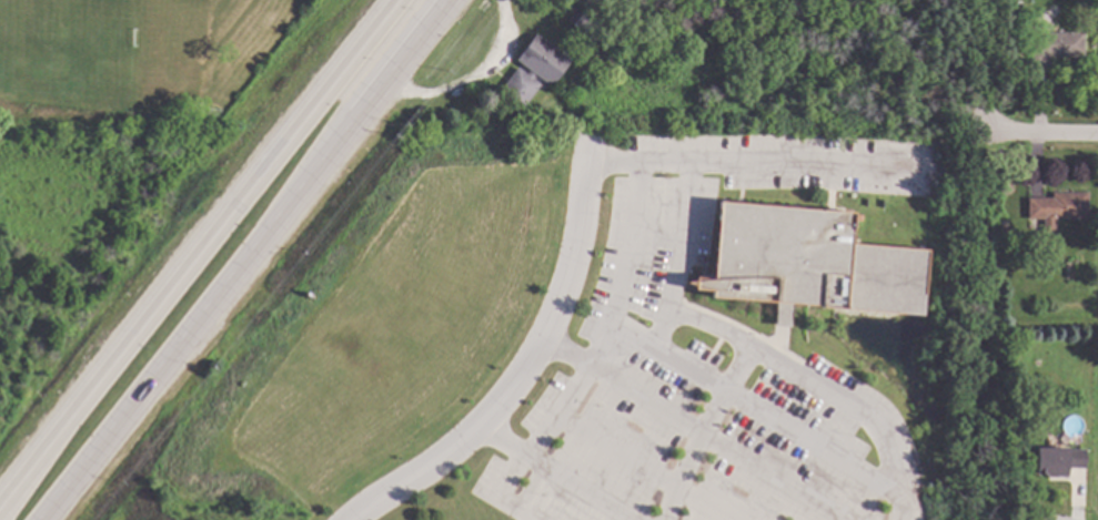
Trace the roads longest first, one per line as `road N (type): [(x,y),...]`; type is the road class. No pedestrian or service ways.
road 1 (trunk): [(37,519),(445,0)]
road 2 (trunk): [(397,0),(0,505)]

